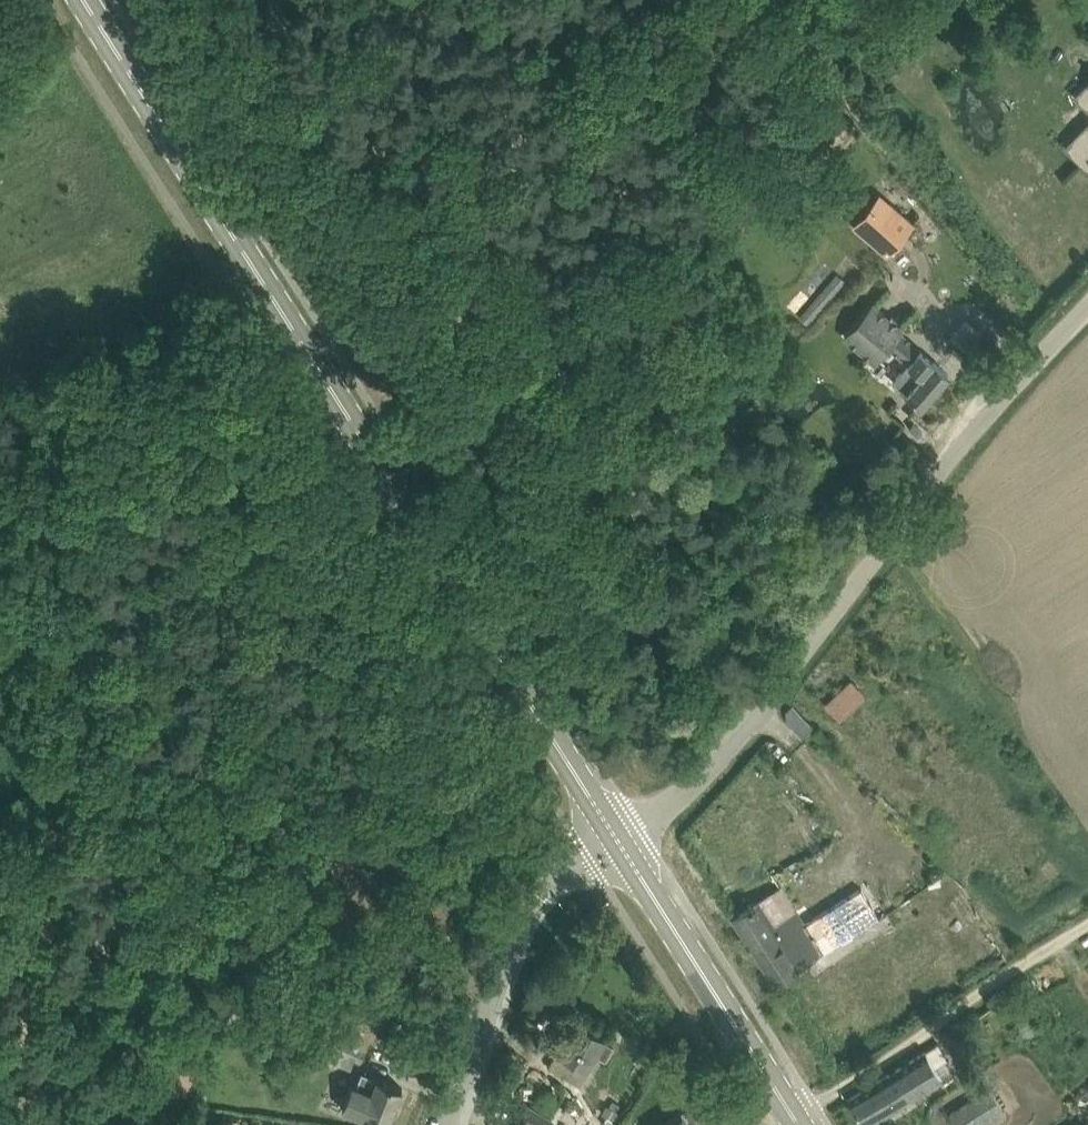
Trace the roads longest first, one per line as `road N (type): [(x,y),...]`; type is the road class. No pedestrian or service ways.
road 1 (unclassified): [(620,846),(714,765),(971,431),(1087,313)]
road 2 (primary): [(620,846),(325,386)]
road 3 (primary): [(325,386),(76,0)]
road 4 (unclassified): [(325,386),(541,263),(740,247)]
road 5 (track): [(1087,925),(794,1119)]
road 6 (unclassified): [(445,1124),(517,919),(589,857),(620,846)]
road 7 (primary): [(798,1124),(620,846)]

